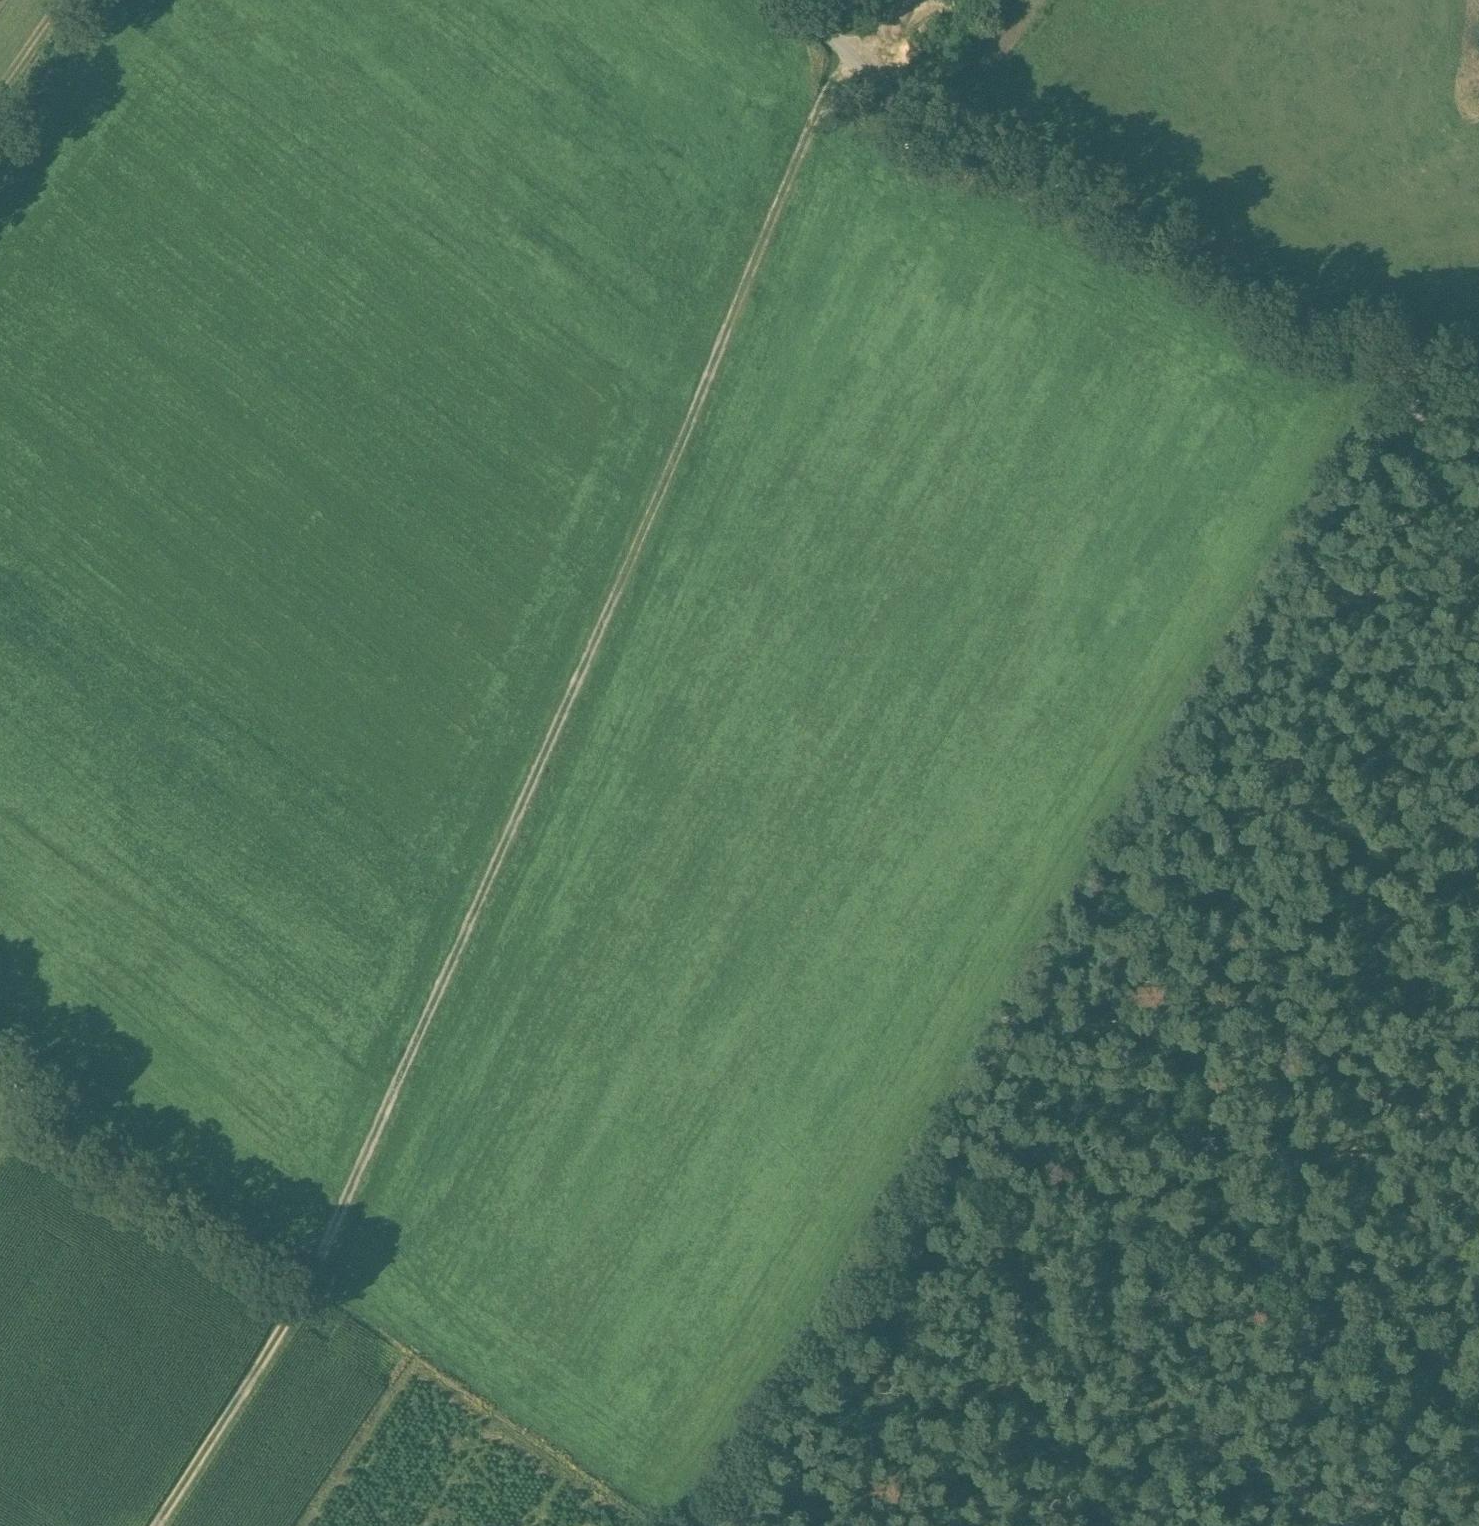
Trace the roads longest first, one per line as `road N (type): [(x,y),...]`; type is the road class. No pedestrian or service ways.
road 1 (track): [(849,49),(331,1240),(239,1408),(160,1525)]
road 2 (unclassified): [(1478,553),(1426,413),(1380,360),(1167,232),(924,126),(801,0)]

